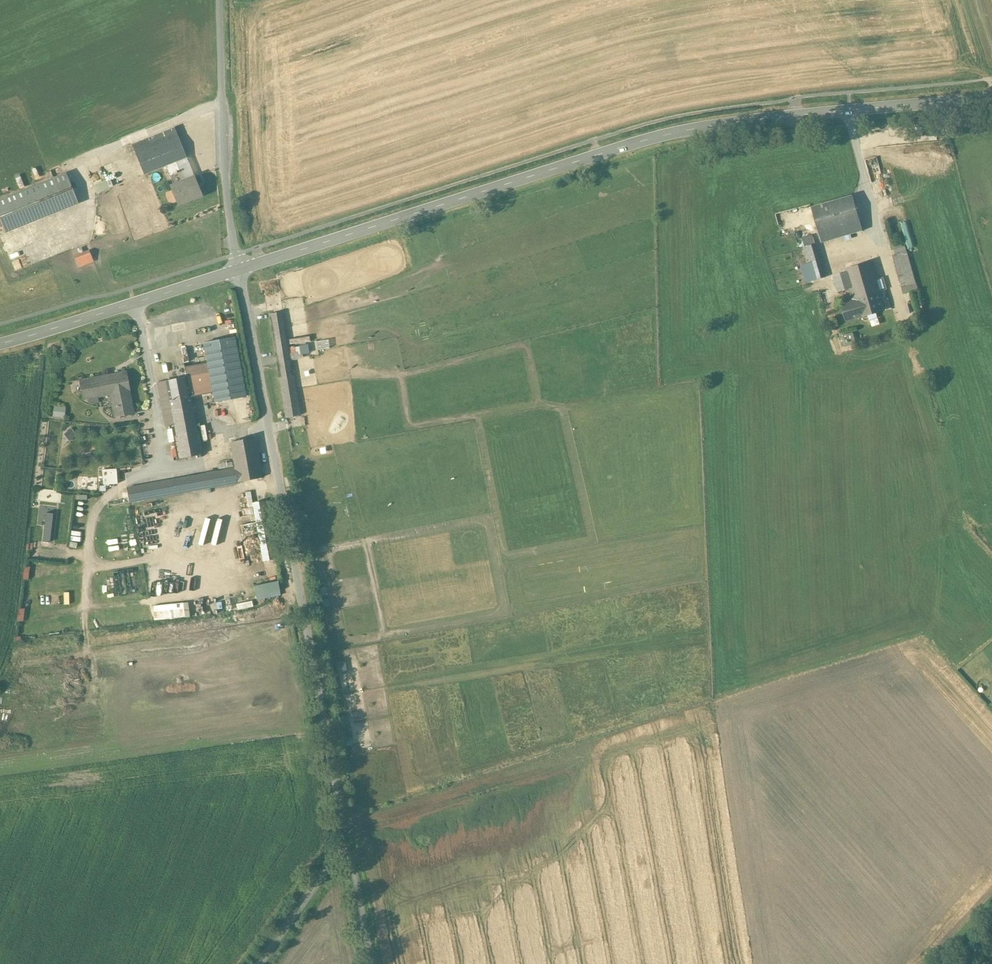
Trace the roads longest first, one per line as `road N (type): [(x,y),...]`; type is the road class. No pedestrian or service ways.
road 1 (tertiary): [(991,96),(684,130),(239,269)]
road 2 (unclassified): [(345,843),(239,269)]
road 3 (unclassified): [(239,269),(222,168),(218,0)]
road 4 (tertiary): [(0,344),(239,269)]
road 5 (unclassified): [(259,963),(345,843)]
road 6 (unclassified): [(345,843),(369,963)]

